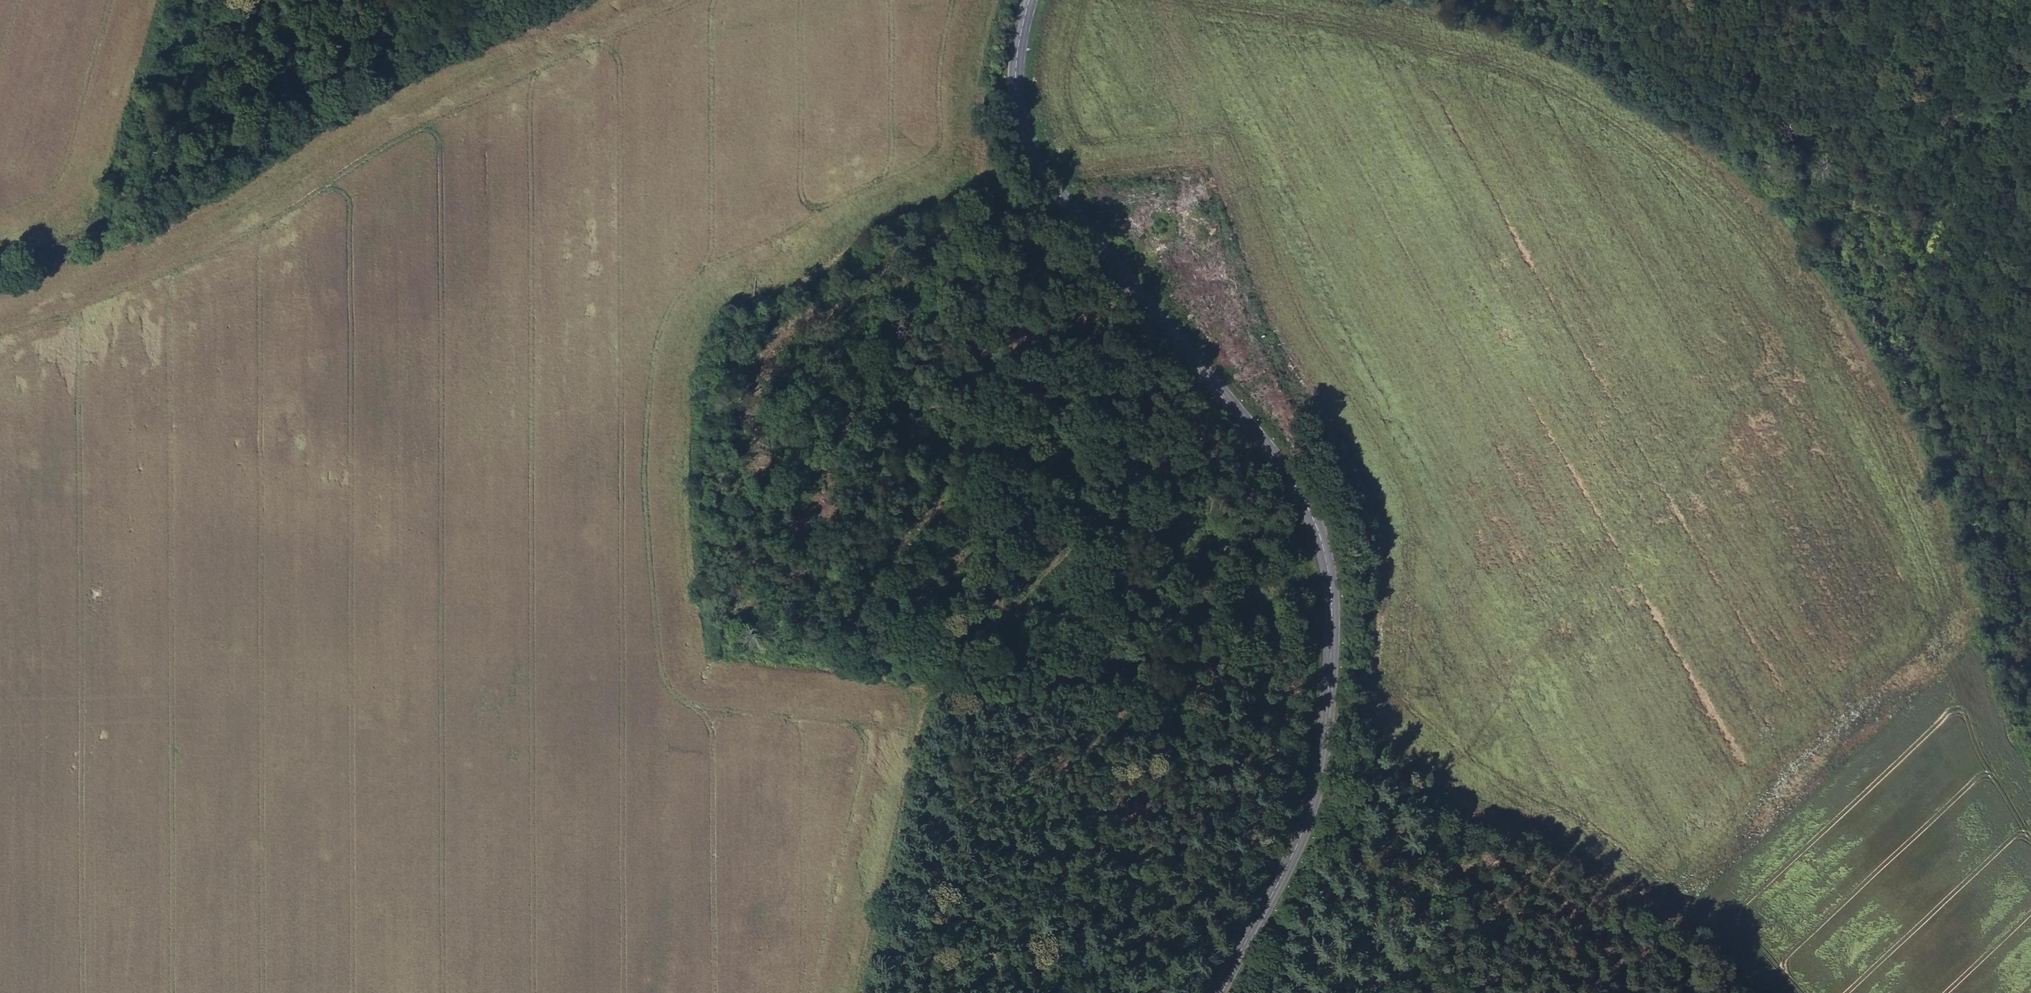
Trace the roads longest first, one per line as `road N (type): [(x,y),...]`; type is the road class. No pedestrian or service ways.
road 1 (secondary): [(1215,992),(1311,806),(1328,689),(1329,583),(1305,501),(1037,159),(1013,80),(1027,0)]
road 2 (track): [(2030,702),(1973,548),(1939,404),(1880,290),(1804,199),(1672,90),(1510,0)]
road 3 (track): [(0,264),(491,0)]

